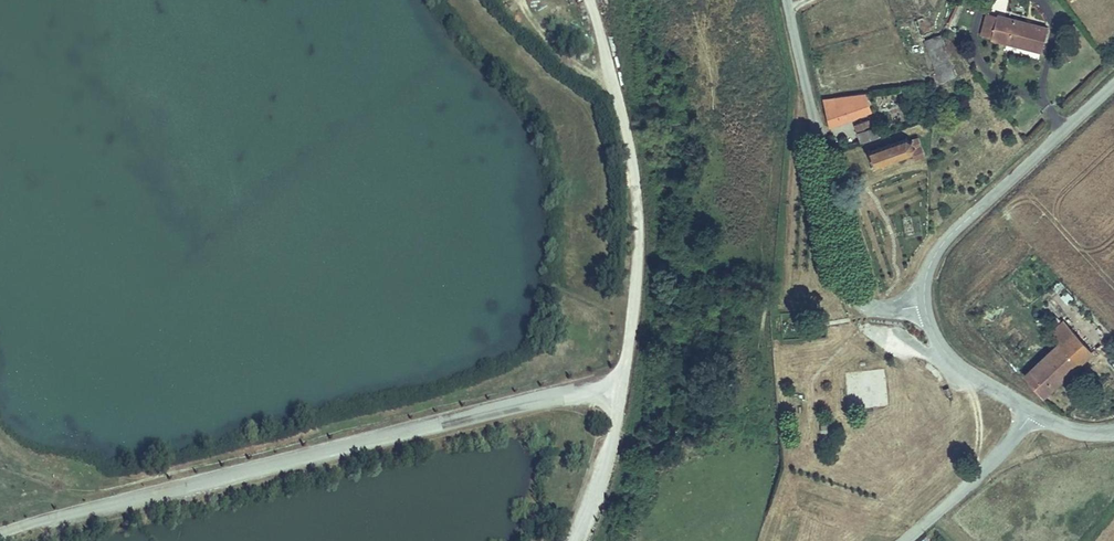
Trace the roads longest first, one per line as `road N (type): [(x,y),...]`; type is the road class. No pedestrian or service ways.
road 1 (unclassified): [(579,540),(602,492),(622,399),(640,219),(628,145),(587,0)]
road 2 (unclassified): [(786,0),(846,279),(875,307),(924,306)]
road 3 (residential): [(924,306),(925,281),(945,239),(1113,85)]
road 4 (unclassified): [(902,540),(1034,411)]
road 5 (unclassified): [(924,306),(942,350),(1034,411)]

